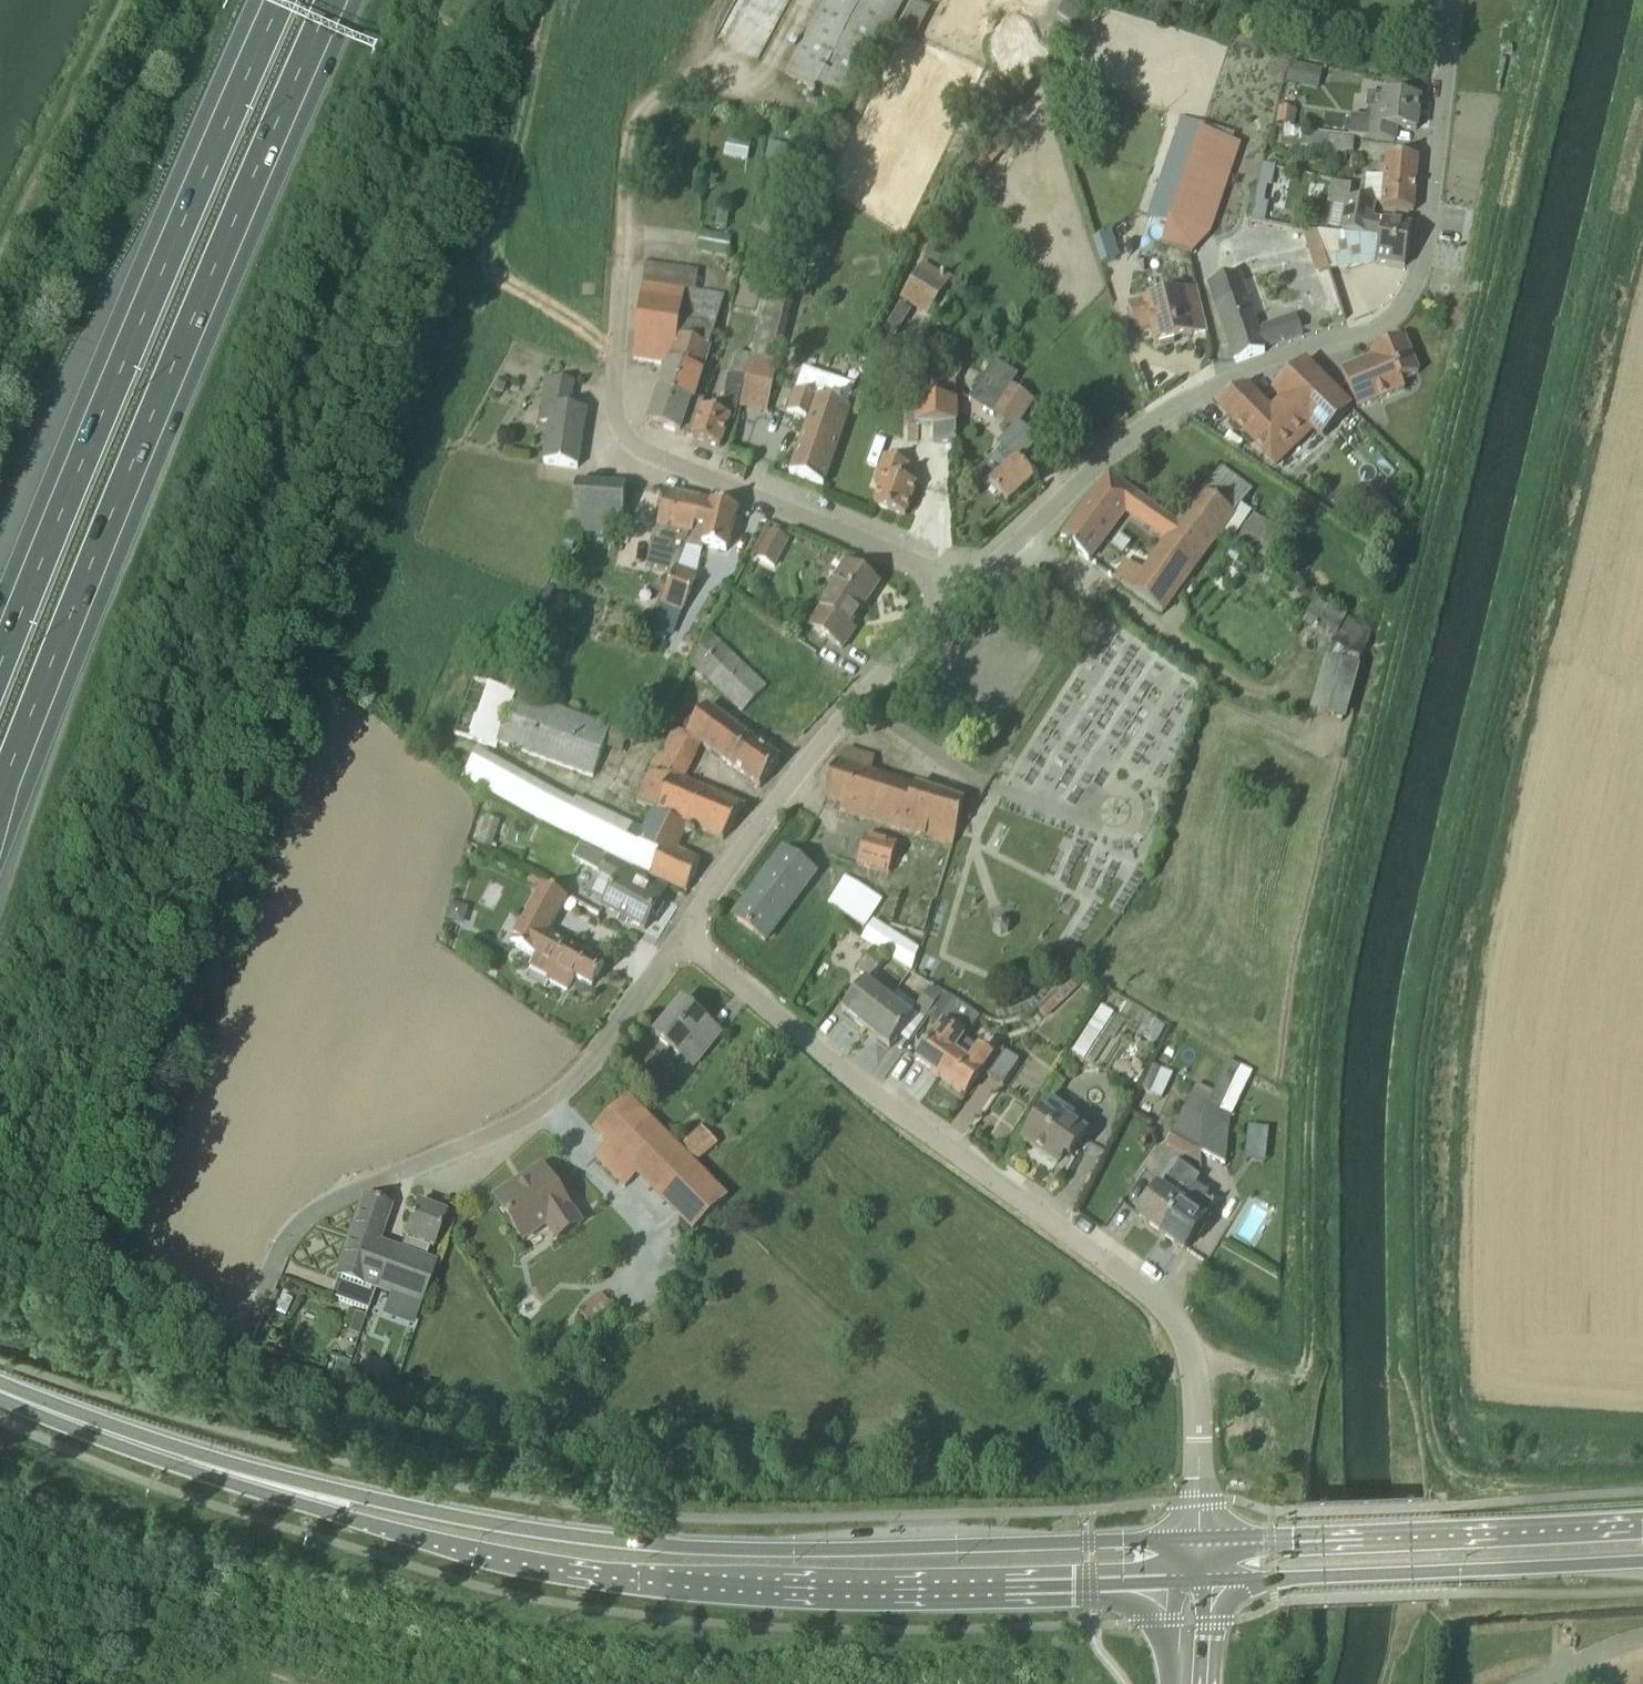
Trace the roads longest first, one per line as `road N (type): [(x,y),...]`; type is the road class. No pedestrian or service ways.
road 1 (primary): [(1202,1537),(690,1545),(313,1497)]
road 2 (motorway): [(0,818),(339,0)]
road 3 (primary): [(313,1497),(383,1527),(618,1571),(895,1588),(1175,1581)]
road 4 (unclassified): [(1202,1537),(1201,1382),(1188,1335),(1168,1306),(907,1115),(683,935)]
road 5 (residential): [(967,591),(1105,459),(1195,395),(1401,314),(1428,239),(1456,0)]
road 6 (residential): [(967,591),(649,452),(618,422),(634,122),(668,90)]
road 7 (motorway): [(276,0),(0,649)]
road 8 (residential): [(242,1339),(292,1230),(326,1204),(549,1097),(601,1047),(683,935)]
road 9 (residential): [(683,935),(781,793),(967,591)]
road 10 (primary): [(1642,1518),(1202,1537)]
road 11 (primary): [(1205,1579),(1642,1560)]
road 12 (primary): [(313,1497),(191,1463),(0,1390)]

